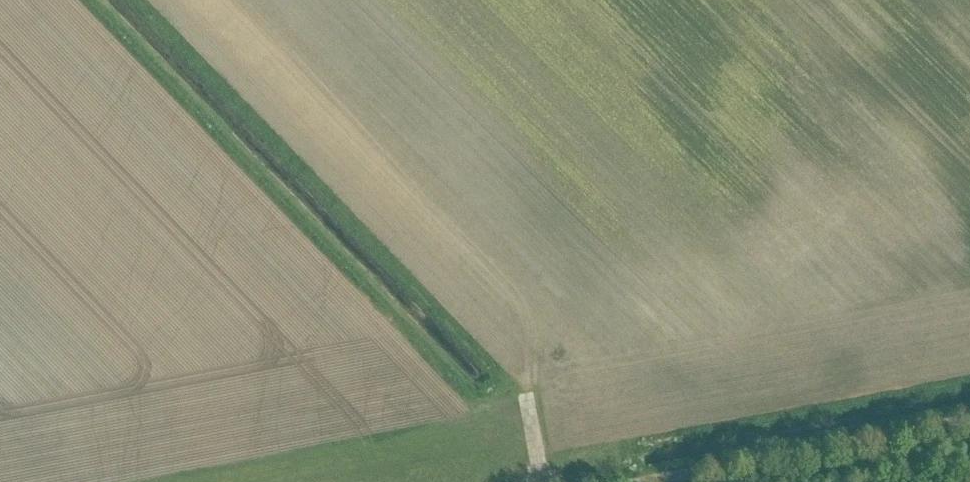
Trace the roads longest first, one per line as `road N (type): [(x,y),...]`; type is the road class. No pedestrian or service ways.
road 1 (unclassified): [(689,481),(969,428)]

